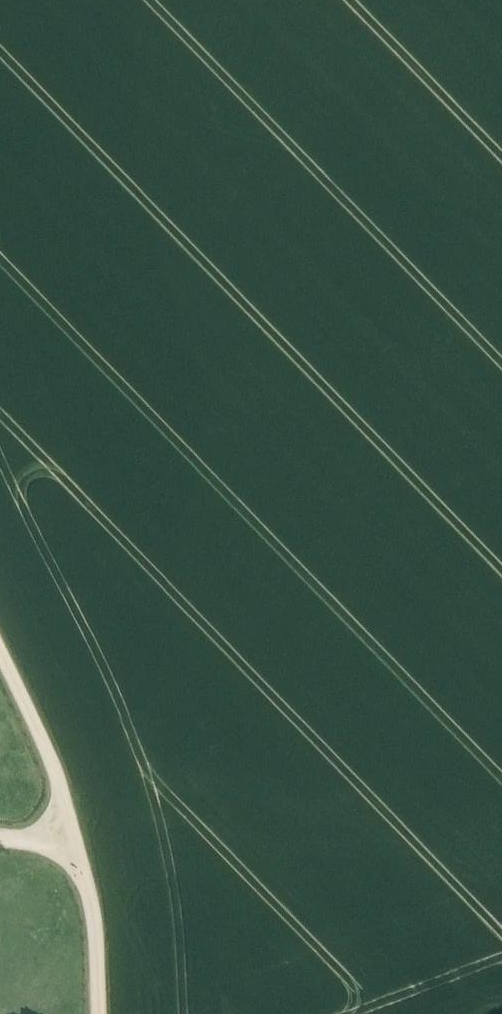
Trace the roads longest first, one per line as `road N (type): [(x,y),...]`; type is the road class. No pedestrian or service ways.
road 1 (track): [(0,640),(68,787),(97,900),(97,1013)]

